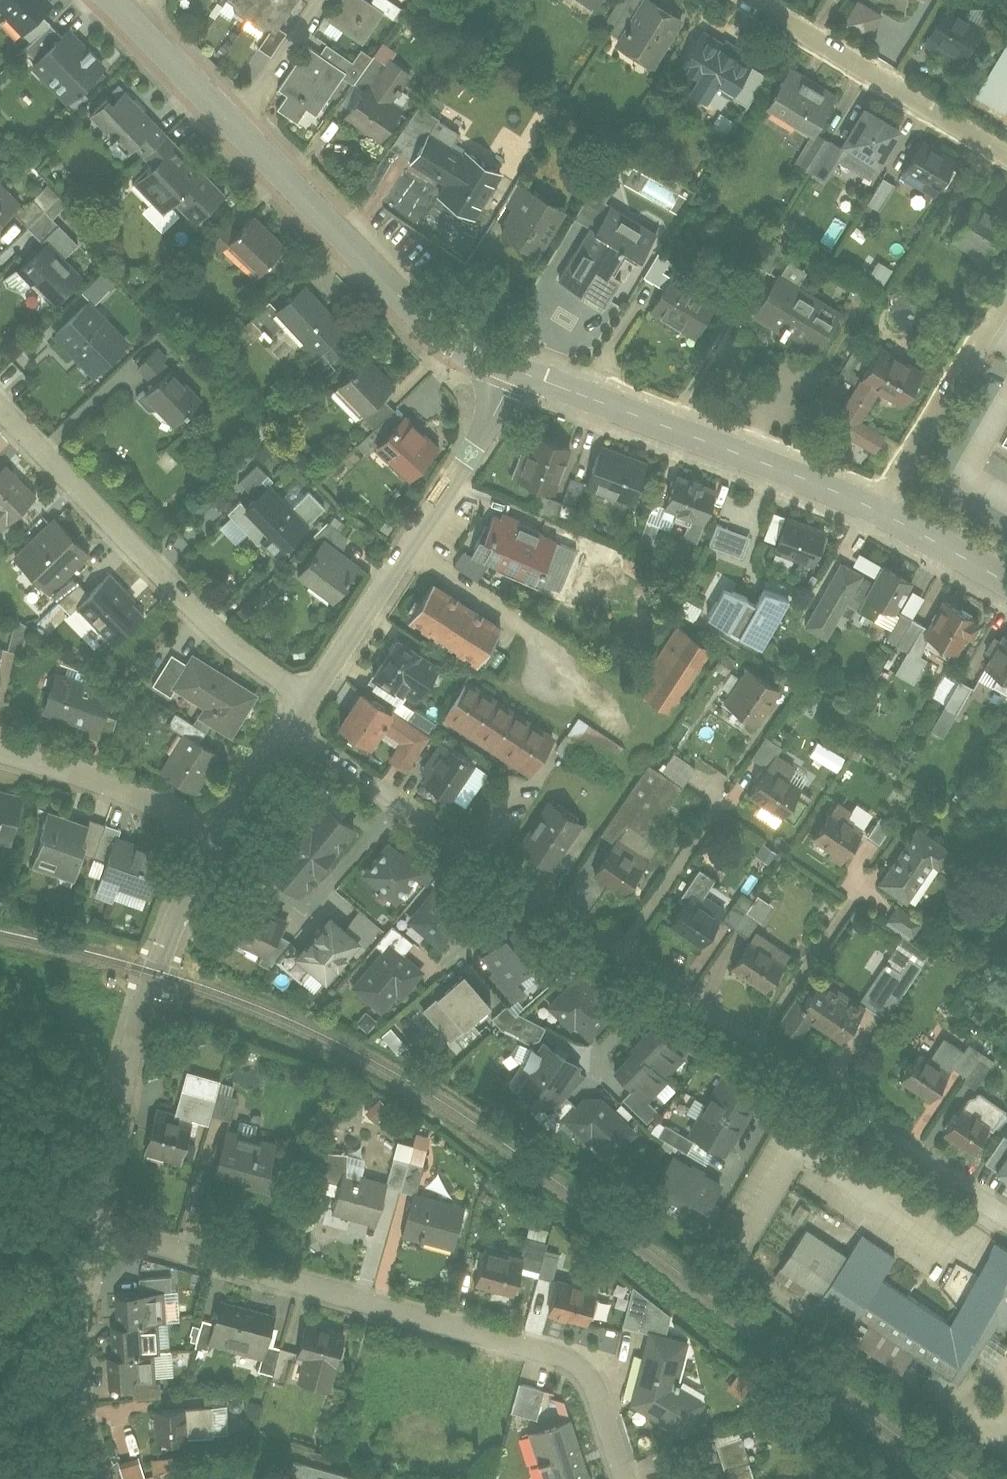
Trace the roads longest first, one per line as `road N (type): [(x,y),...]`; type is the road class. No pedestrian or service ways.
road 1 (residential): [(627,1478),(602,1399),(576,1362),(93,1229)]
road 2 (residential): [(0,410),(217,630),(312,700)]
road 3 (residential): [(312,700),(511,369)]
road 4 (tertiary): [(511,369),(867,505)]
road 5 (tertiary): [(243,124),(435,330),(511,369)]
road 6 (residential): [(761,0),(1006,151)]
road 7 (residential): [(1006,278),(867,505)]
road 8 (residential): [(1006,1216),(791,1076)]
road 9 (residential): [(102,1478),(73,1382),(93,1229)]
road 10 (residential): [(225,831),(108,782),(0,751)]
road 11 (residential): [(138,1036),(167,943),(225,831)]
road 12 (residential): [(93,1229),(138,1036)]
road 13 (residential): [(661,989),(524,897)]
road 14 (tertiary): [(867,505),(1006,582)]
road 15 (residential): [(524,897),(398,801)]
road 16 (residential): [(791,1076),(661,989)]
road 17 (residential): [(324,0),(243,124)]
road 18 (residential): [(138,1036),(0,991)]
road 19 (residential): [(398,801),(307,912)]
road 20 (tertiary): [(141,24),(243,124)]
road 21 (residential): [(398,801),(291,735)]
road 22 (residential): [(791,1076),(730,1180)]

